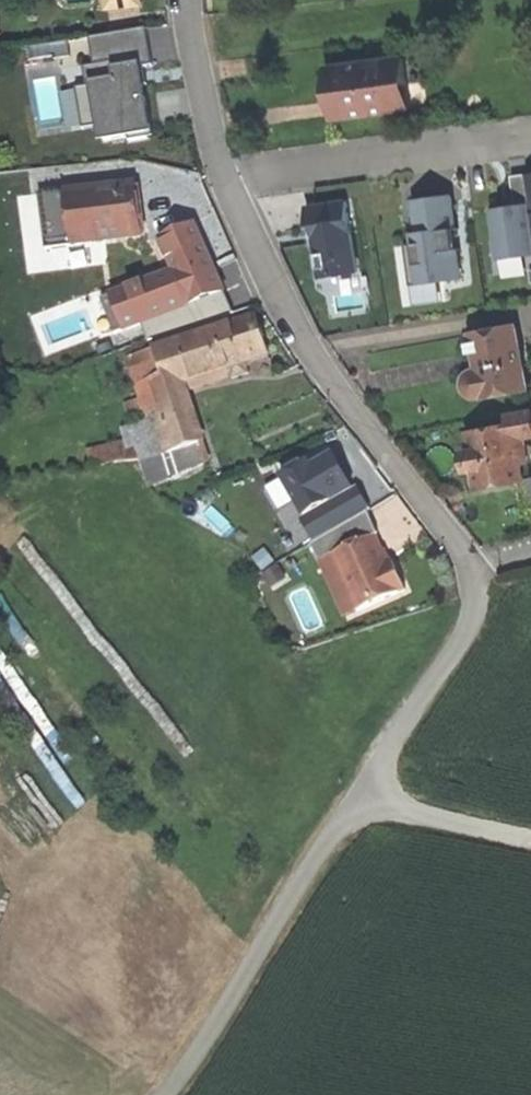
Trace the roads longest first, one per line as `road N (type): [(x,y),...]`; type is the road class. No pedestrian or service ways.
road 1 (residential): [(188,0),(209,129),(258,257),(325,374),(461,551),(475,605)]
road 2 (unclassified): [(165,1094),(351,805)]
road 3 (unclassified): [(351,805),(475,605)]
road 4 (unclassified): [(530,837),(351,805)]

